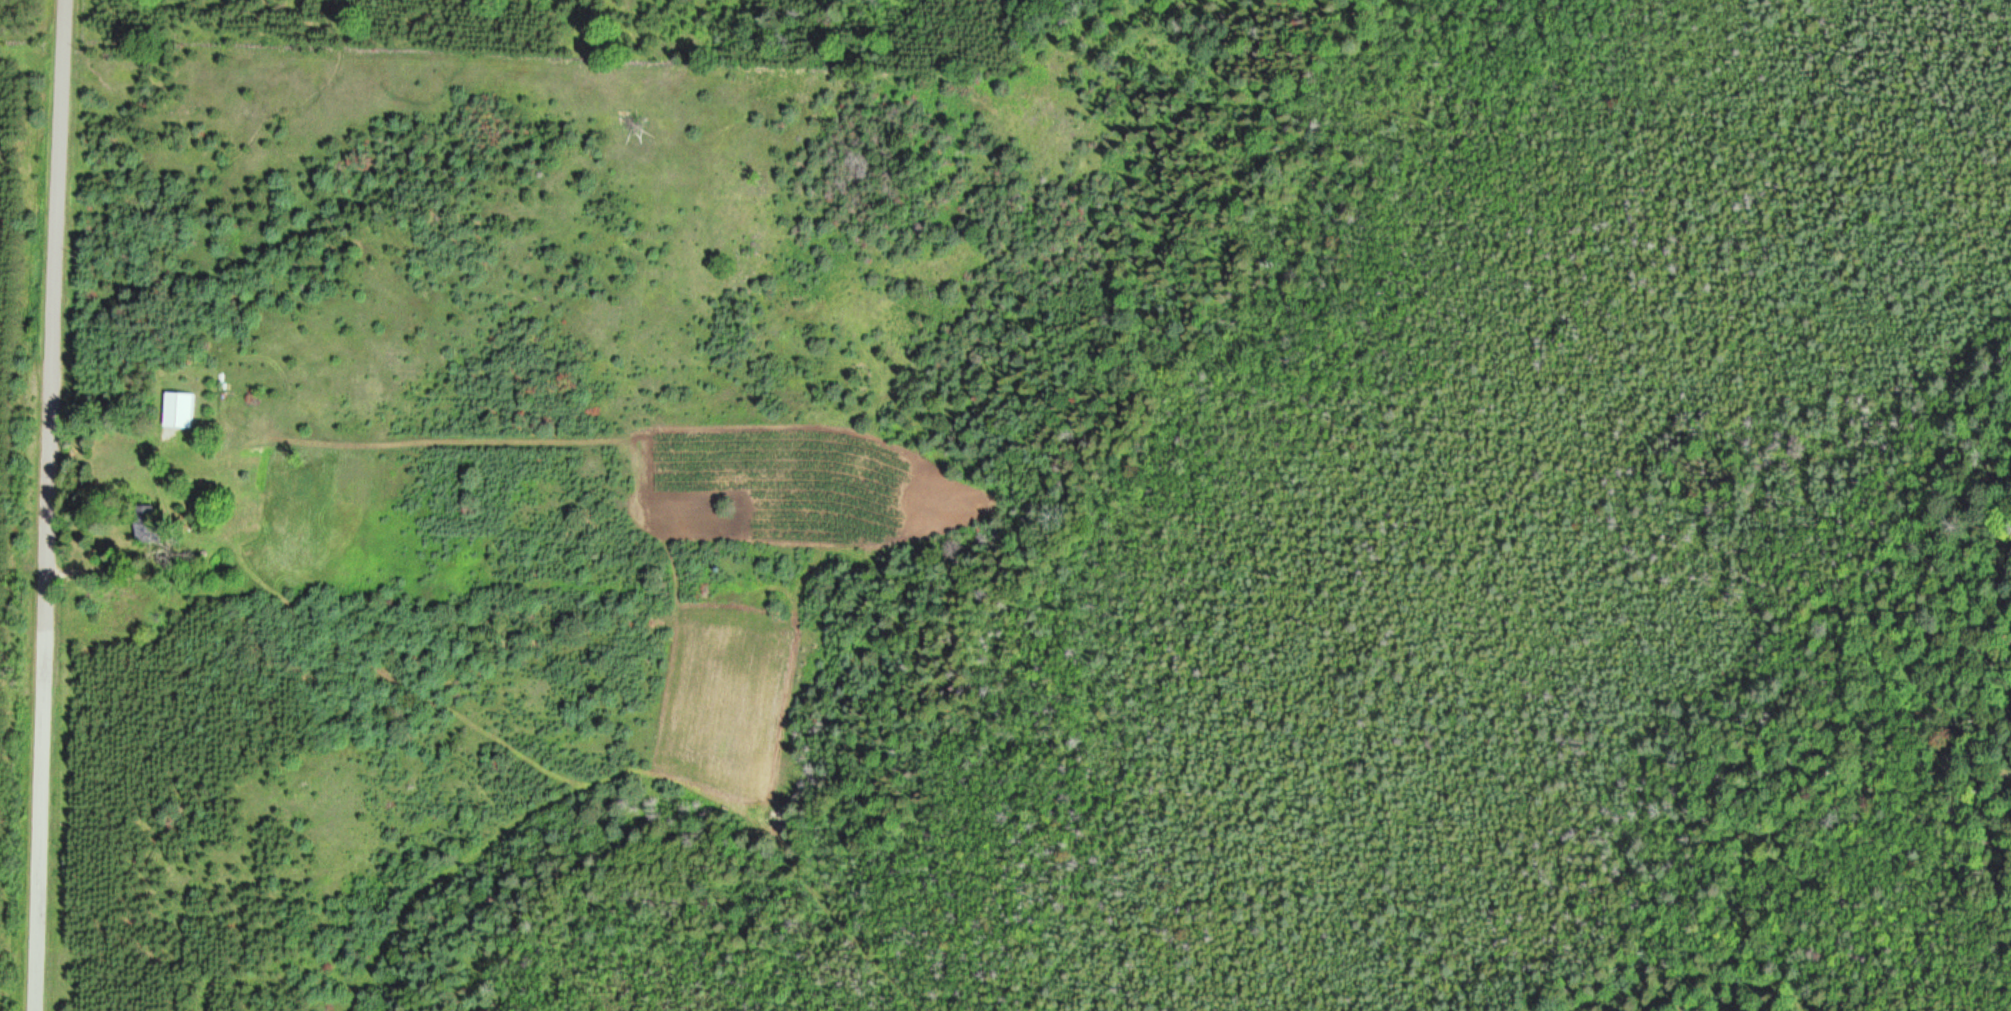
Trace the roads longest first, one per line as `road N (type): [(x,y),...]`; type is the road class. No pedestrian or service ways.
road 1 (residential): [(32,1010),(63,0)]

